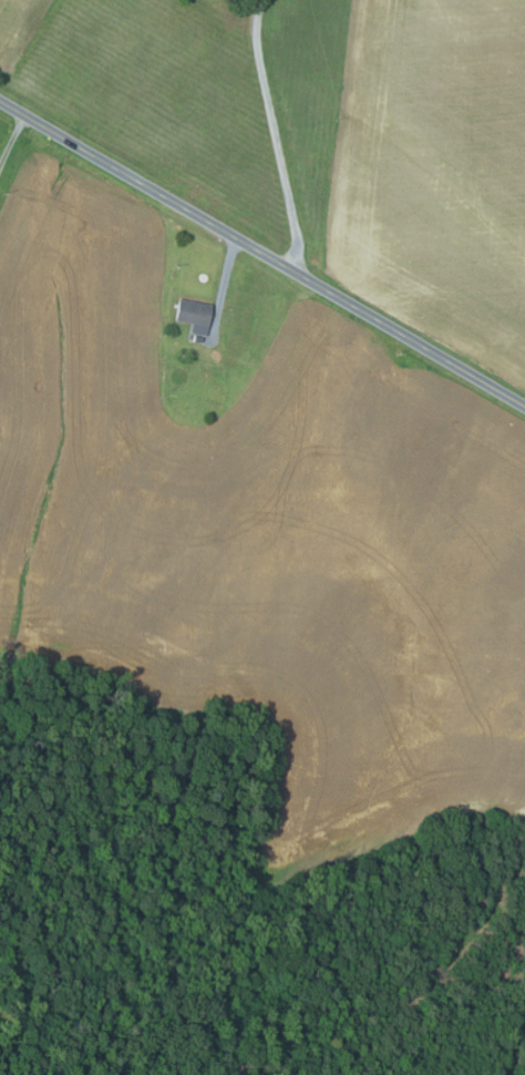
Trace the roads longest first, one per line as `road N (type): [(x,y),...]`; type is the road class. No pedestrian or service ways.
road 1 (residential): [(524,406),(0,100)]

